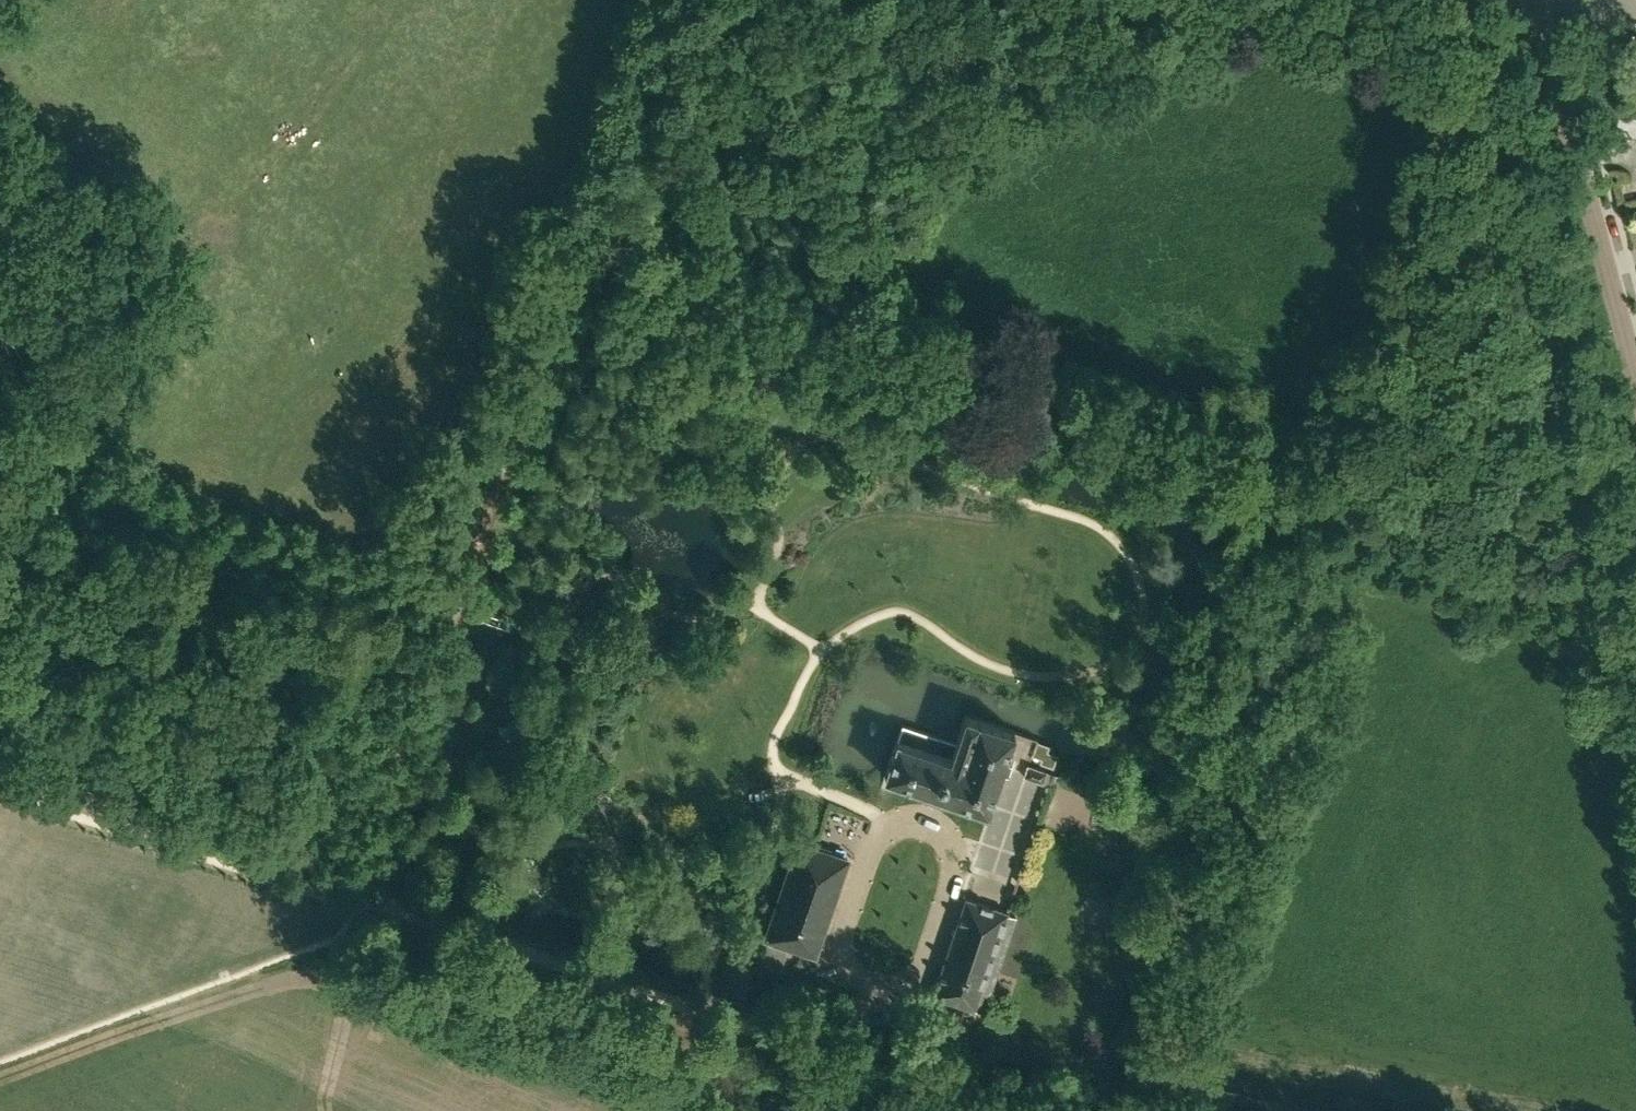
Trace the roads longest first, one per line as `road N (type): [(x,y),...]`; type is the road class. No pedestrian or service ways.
road 1 (residential): [(866,999),(923,962),(959,854),(950,822),(912,811),(893,817),(877,838),(845,949),(855,971)]
road 2 (residential): [(1635,372),(1534,0)]

